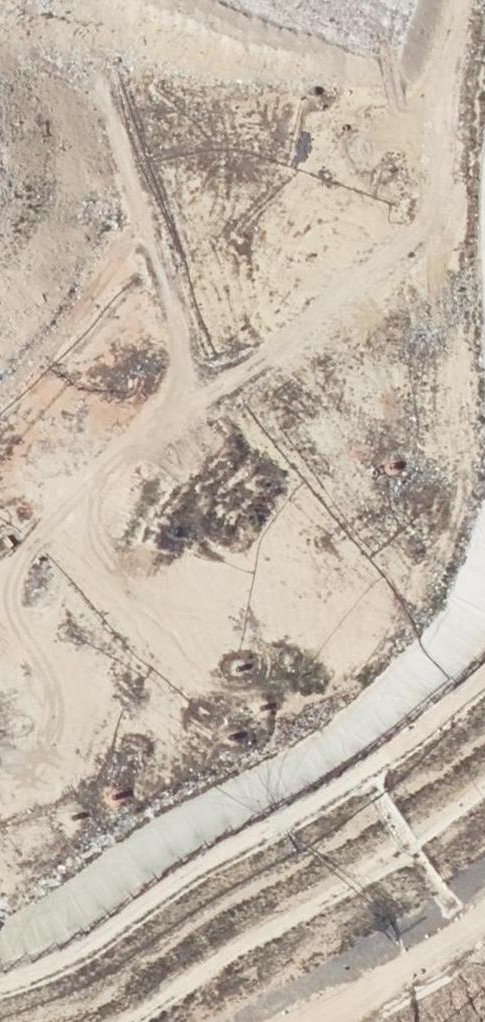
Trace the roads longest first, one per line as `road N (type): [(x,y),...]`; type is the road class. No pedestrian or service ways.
road 1 (track): [(319,1021),(484,920)]

